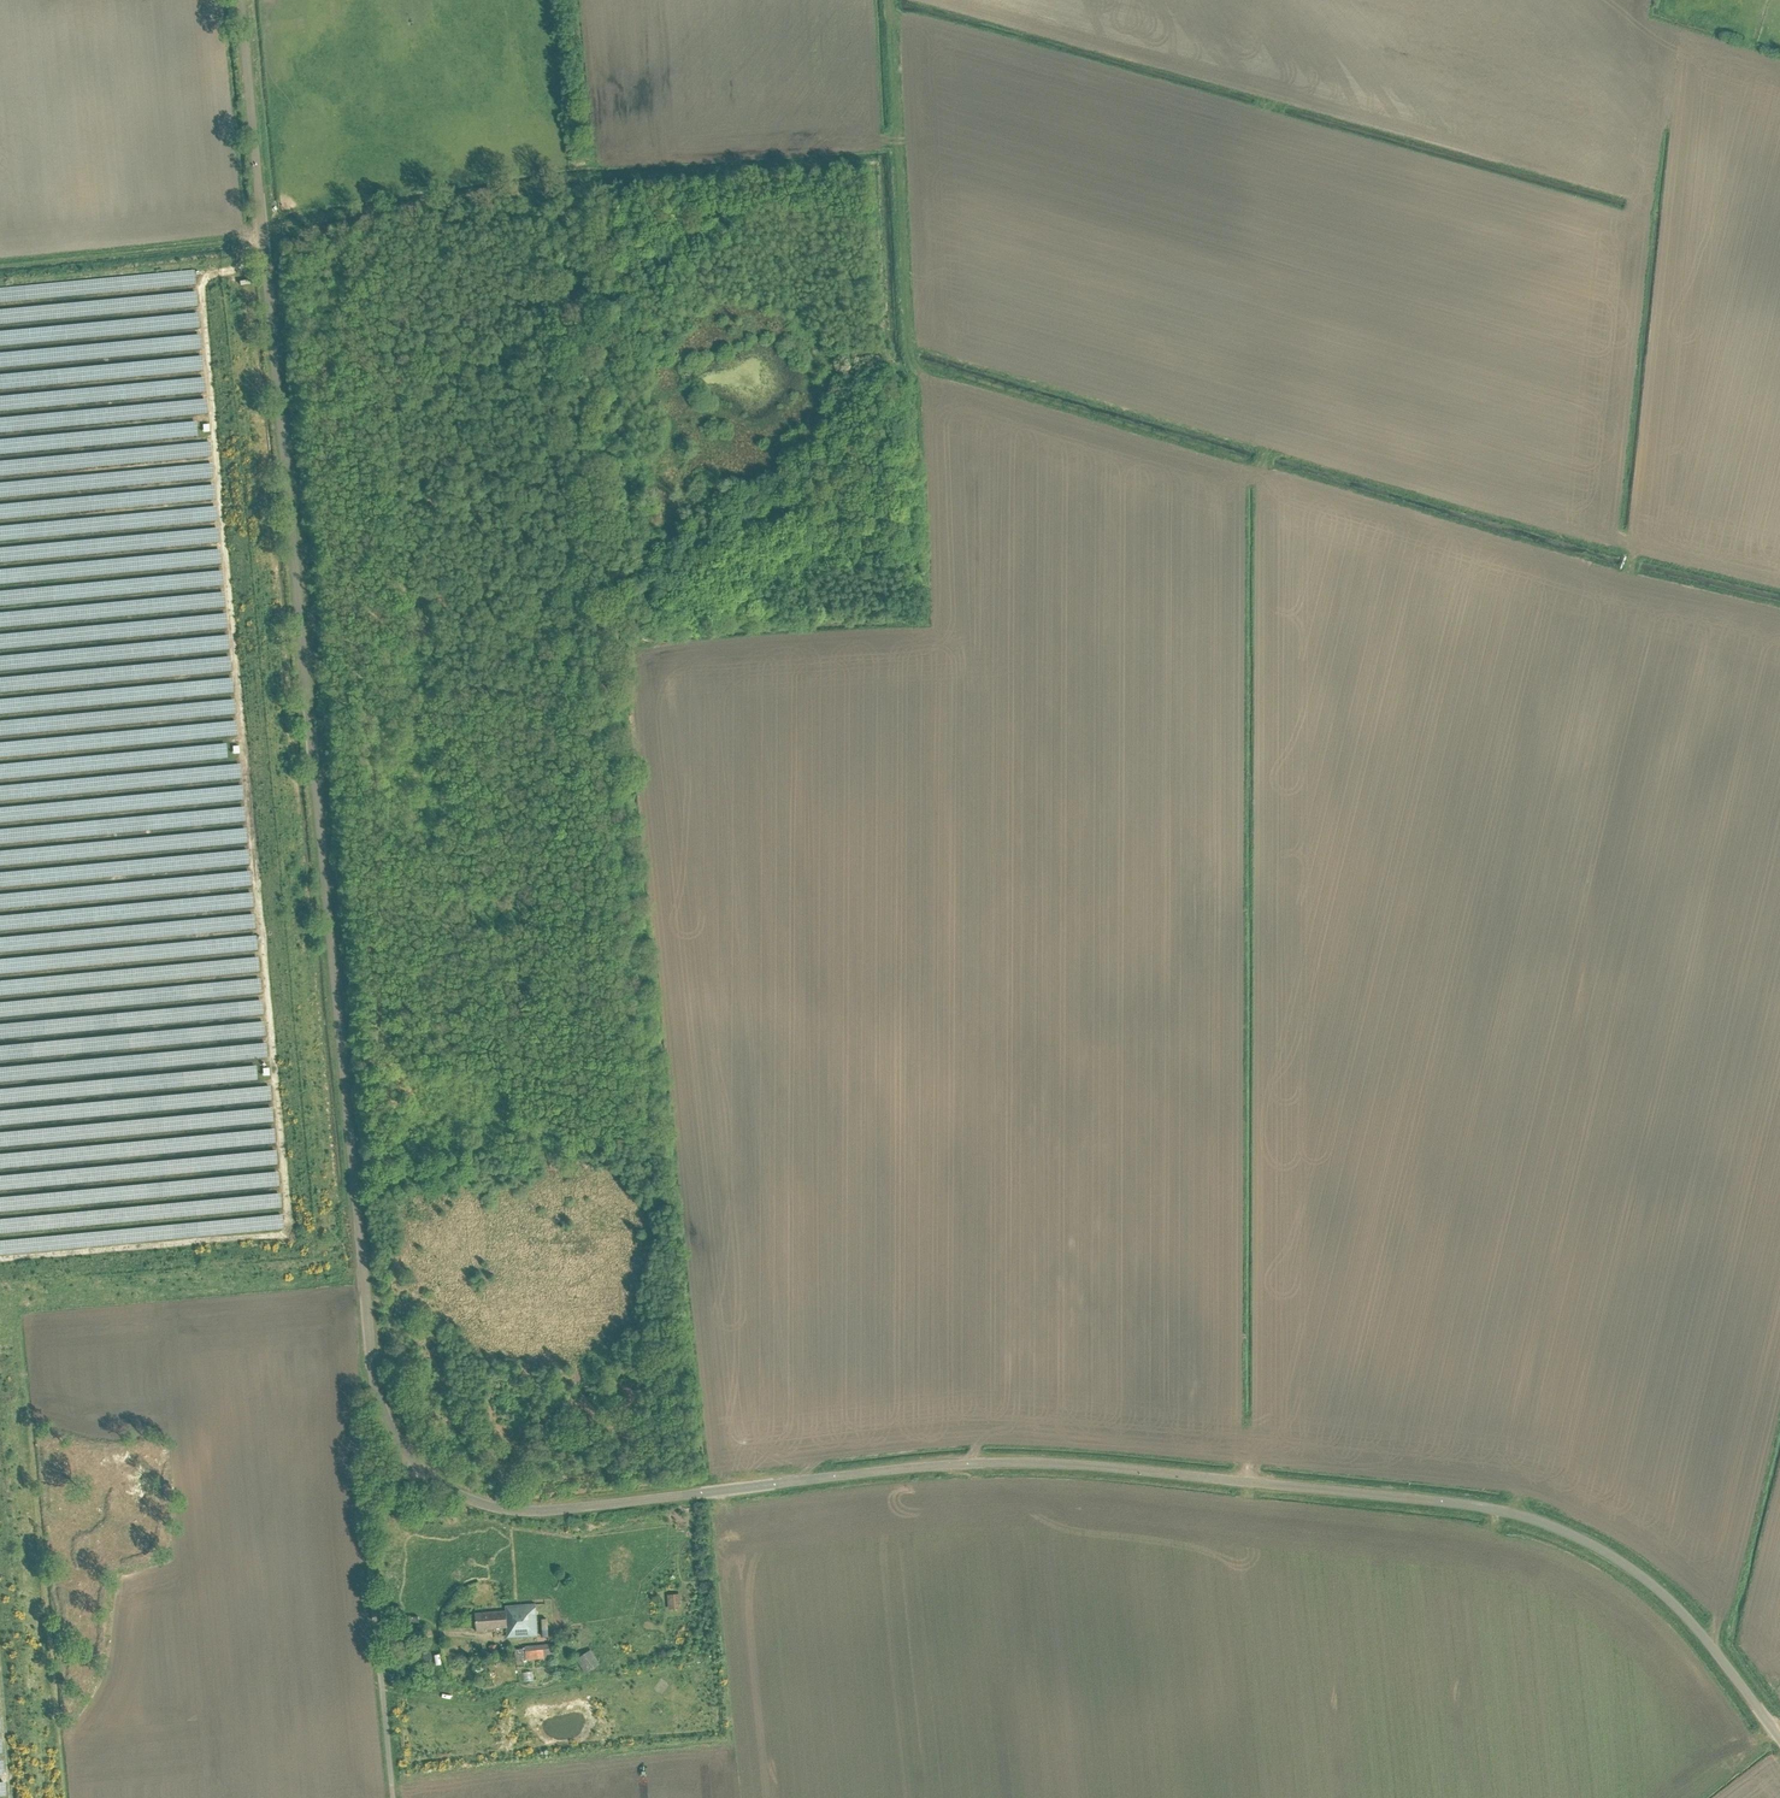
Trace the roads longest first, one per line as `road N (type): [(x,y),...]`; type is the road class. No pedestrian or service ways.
road 1 (unclassified): [(1779,1748),(1700,1629),(1622,1563),(1556,1529),(1468,1506),(1073,1461),(932,1467),(528,1512),(472,1501),(414,1461),(376,1381),(239,0)]

